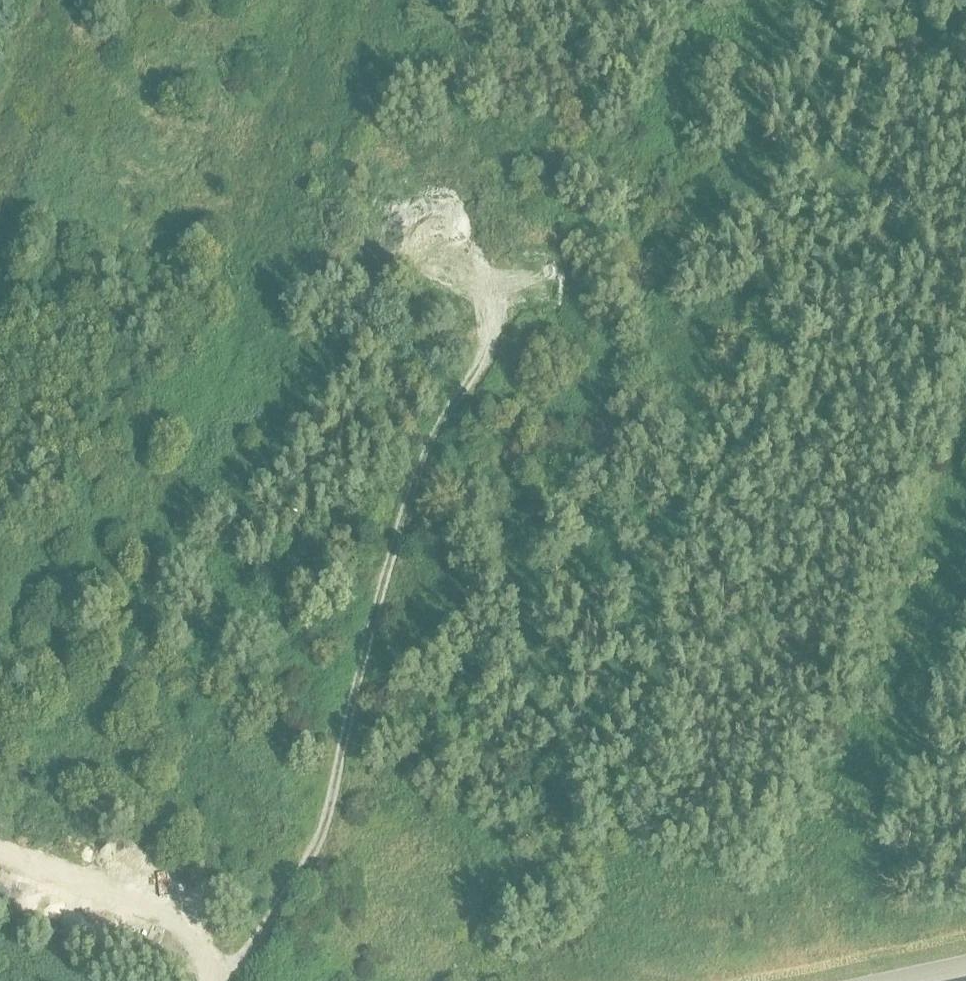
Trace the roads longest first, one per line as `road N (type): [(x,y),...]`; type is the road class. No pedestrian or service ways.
road 1 (track): [(210,967),(255,938),(317,854),(404,493),(482,358),(481,281),(428,217)]

